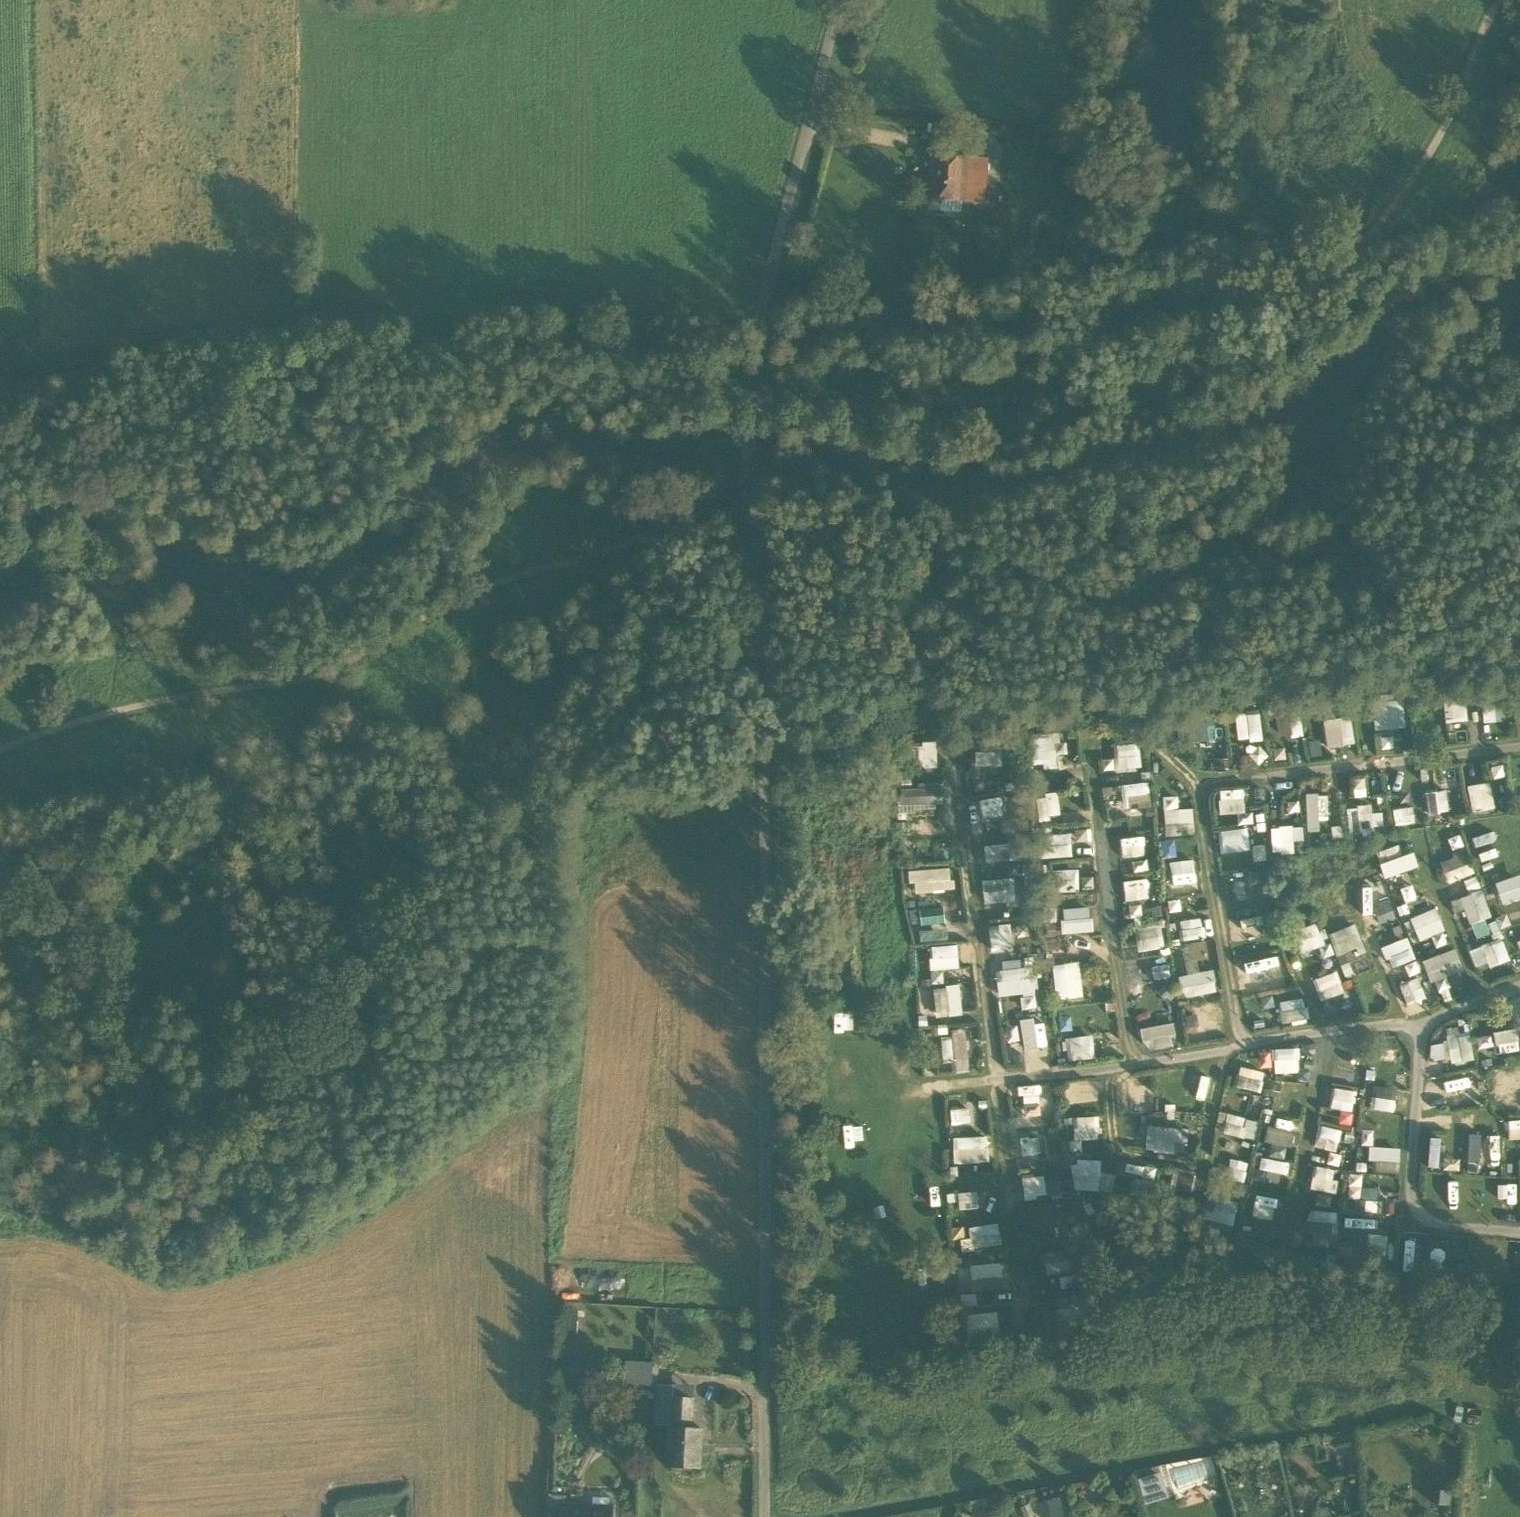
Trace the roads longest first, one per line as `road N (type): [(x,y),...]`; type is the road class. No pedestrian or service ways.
road 1 (track): [(765,1282),(767,619),(745,507)]
road 2 (unclassified): [(764,331),(840,0)]
road 3 (residential): [(765,1516),(765,1282)]

